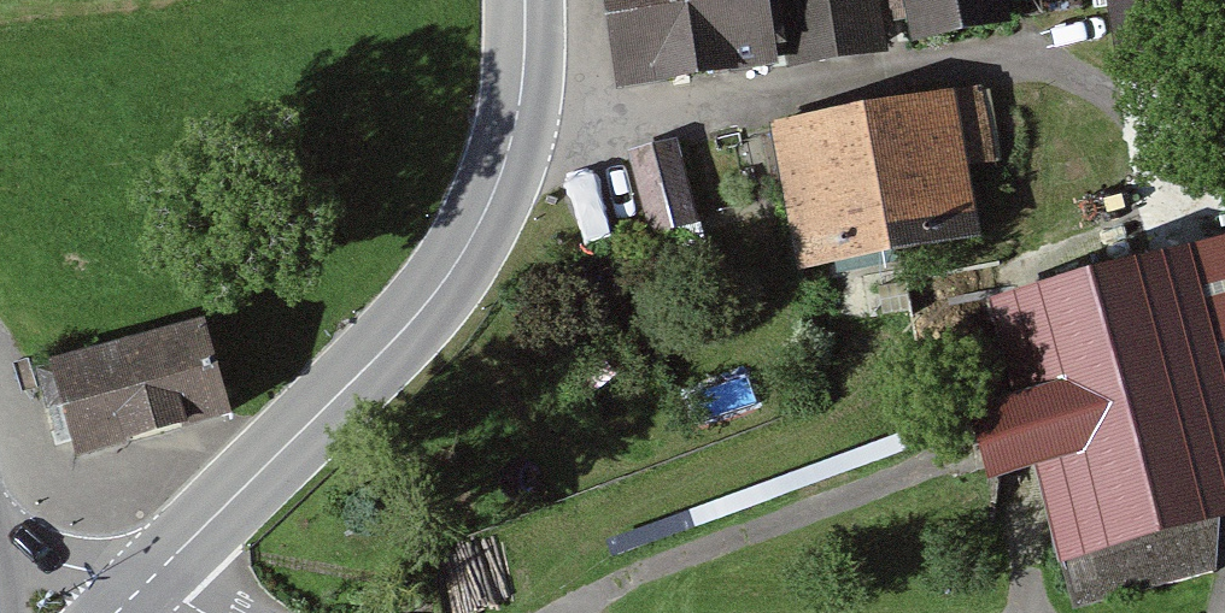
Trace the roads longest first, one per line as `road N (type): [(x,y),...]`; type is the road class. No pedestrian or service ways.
road 1 (secondary): [(523,0),(508,144),(457,256),(396,333),(141,588)]
road 2 (tertiary): [(0,540),(141,588)]

